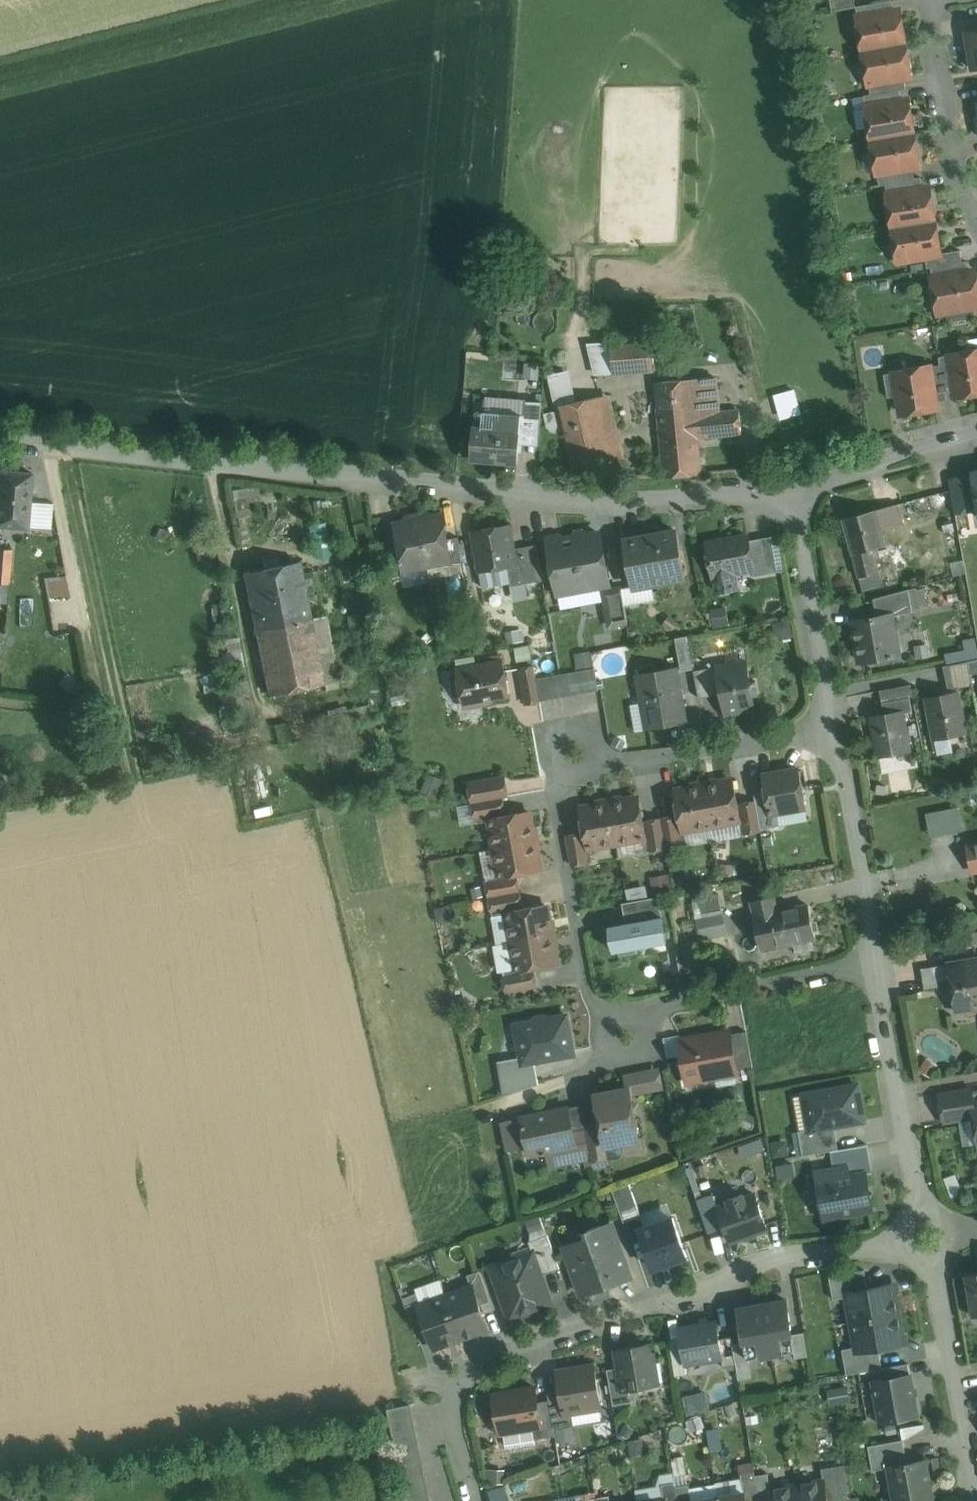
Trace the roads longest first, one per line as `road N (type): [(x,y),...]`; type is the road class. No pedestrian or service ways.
road 1 (residential): [(880,969),(666,1009),(631,1033),(592,1005),(558,824),(555,795),(576,771),(838,725)]
road 2 (residential): [(911,1236),(756,1269),(463,1372),(449,1390),(450,1417),(473,1500)]
road 3 (residential): [(794,490),(574,492),(330,476)]
road 4 (unclassified): [(330,476),(0,436)]
road 5 (residential): [(922,1218),(880,969)]
road 6 (residential): [(976,1500),(934,1251)]
road 7 (residential): [(880,969),(838,725)]
road 8 (residential): [(838,725),(794,490)]
road 9 (residential): [(976,212),(949,135),(934,0)]
road 10 (track): [(0,701),(106,715),(90,630)]
road 11 (residential): [(976,438),(794,490)]

